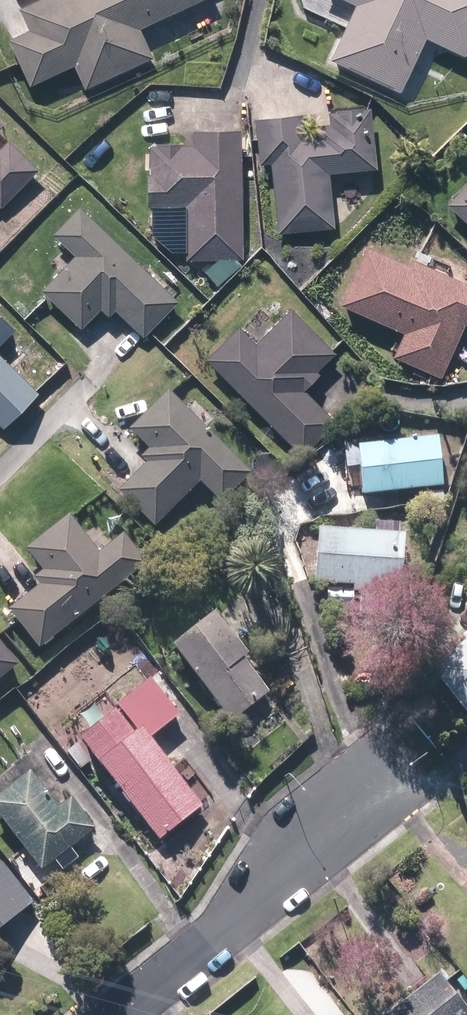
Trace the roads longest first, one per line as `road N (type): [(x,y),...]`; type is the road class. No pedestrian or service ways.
road 1 (residential): [(125,1014),(239,926),(379,779)]

